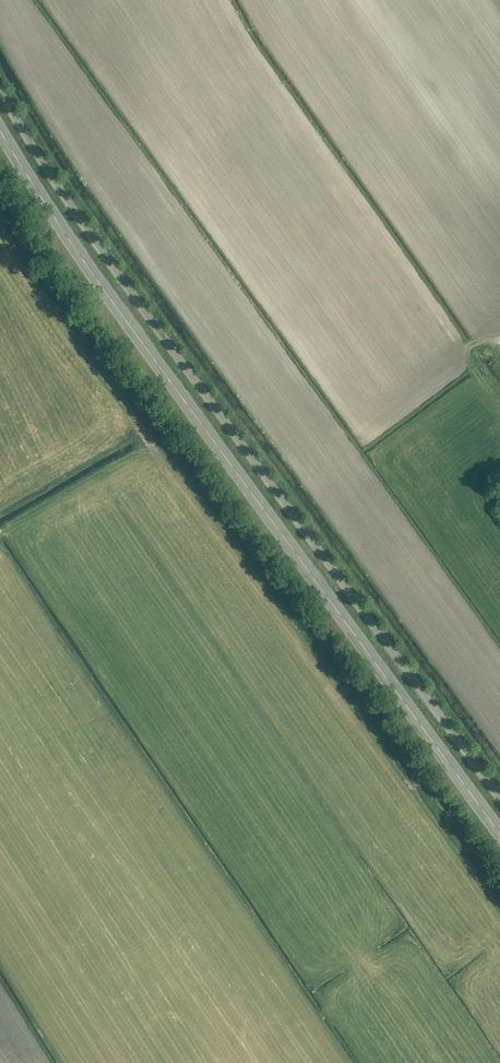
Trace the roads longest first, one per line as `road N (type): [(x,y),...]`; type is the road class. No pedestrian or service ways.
road 1 (unclassified): [(499,797),(120,277),(0,90)]
road 2 (secondary): [(499,834),(76,248),(0,128)]

